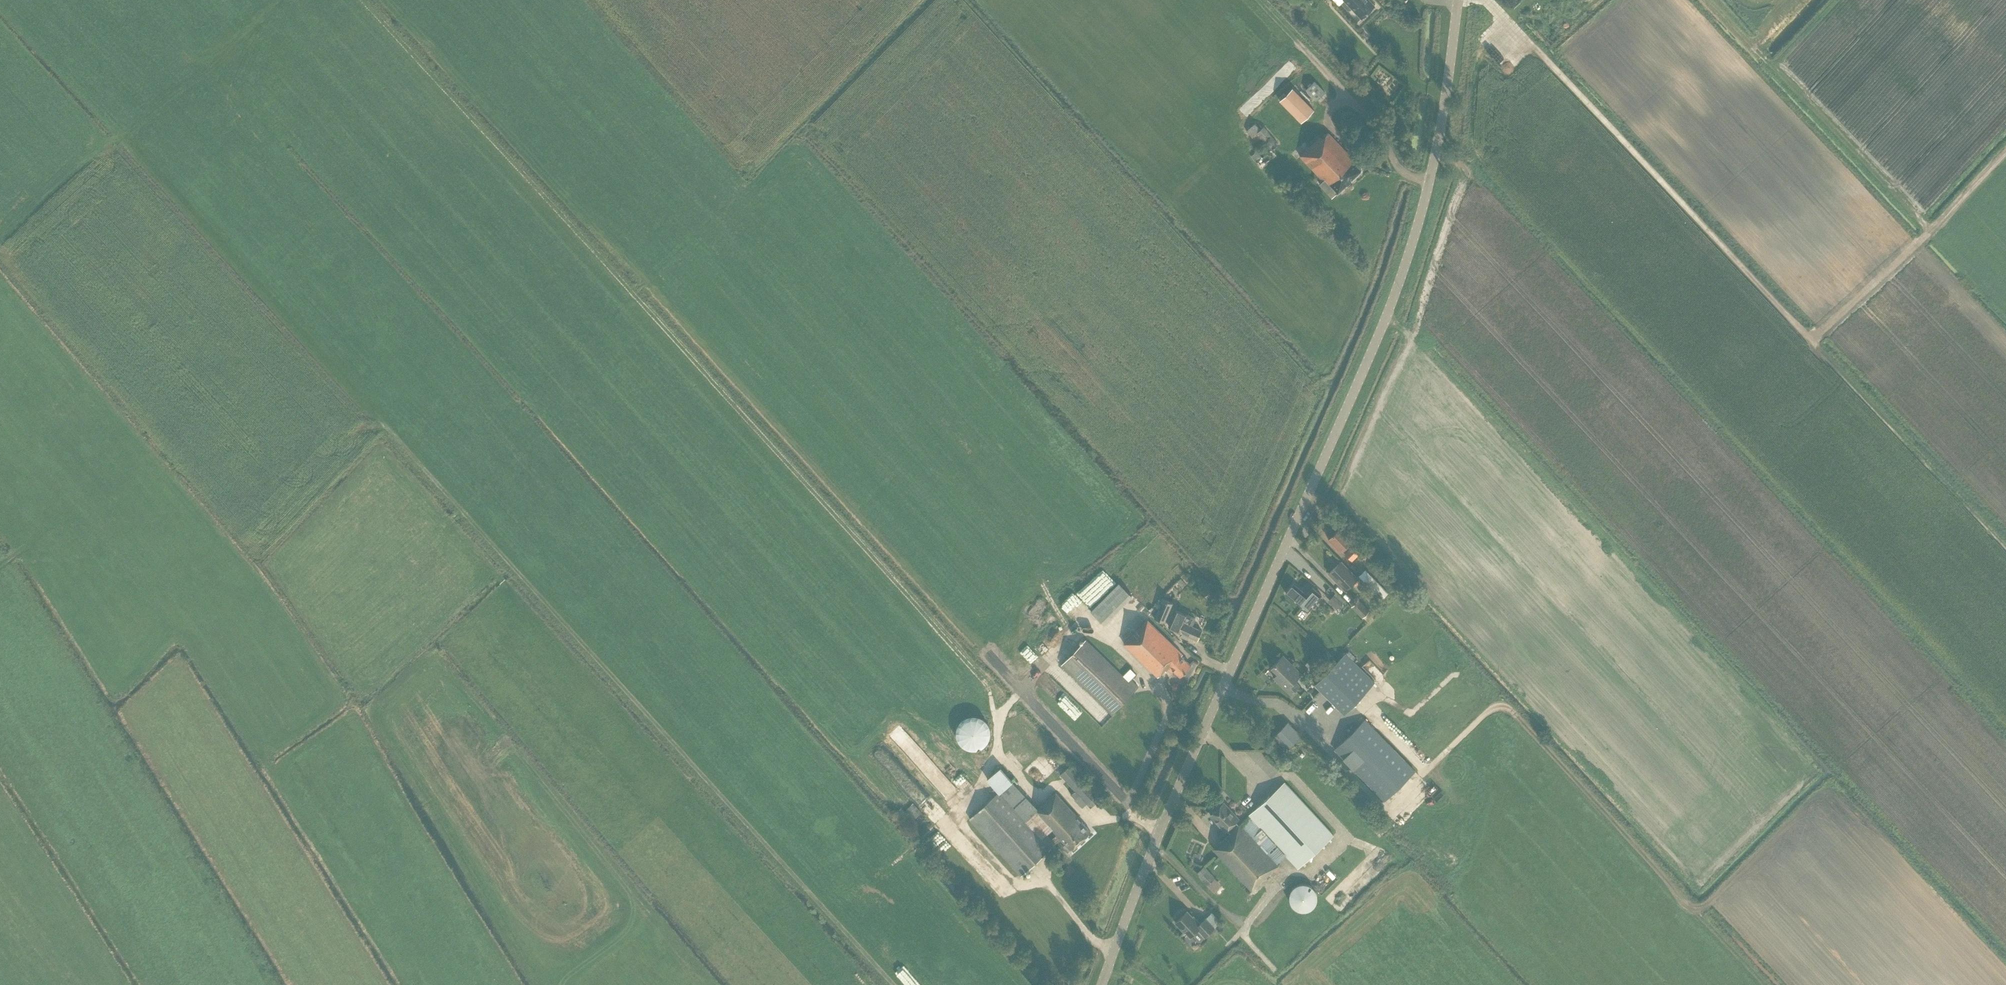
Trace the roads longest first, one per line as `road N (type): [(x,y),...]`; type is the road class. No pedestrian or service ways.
road 1 (tertiary): [(1103,984),(1161,831),(1403,270),(1436,150),(1458,0)]
road 2 (track): [(1429,183),(1395,166),(1376,123),(1258,0)]

